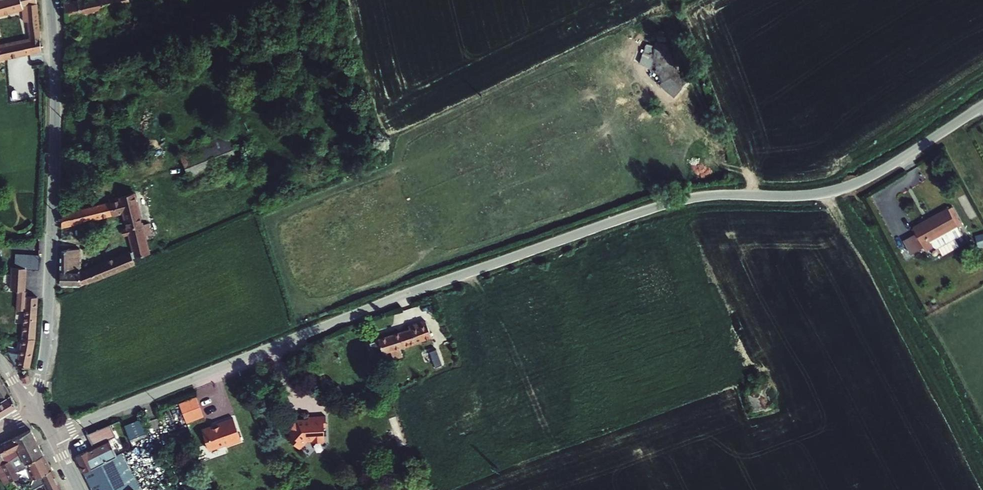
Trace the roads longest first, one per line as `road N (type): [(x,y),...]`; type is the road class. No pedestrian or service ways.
road 1 (unclassified): [(392,301),(676,203),(845,189),(982,107)]
road 2 (residential): [(51,434),(392,301)]
road 3 (residential): [(29,402),(47,337),(54,195)]
road 4 (unclassified): [(54,195),(51,0)]

